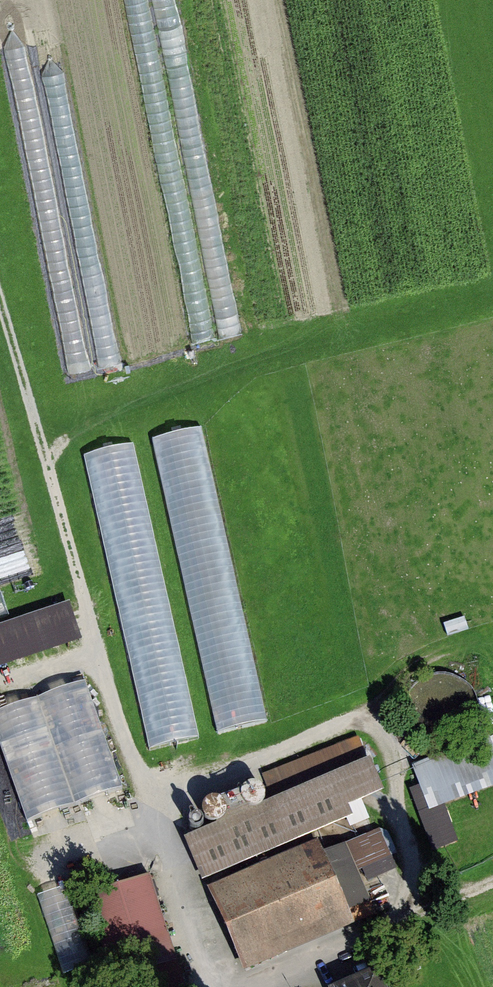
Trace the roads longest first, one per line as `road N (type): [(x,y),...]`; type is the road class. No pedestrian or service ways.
road 1 (track): [(0,687),(97,652),(141,780),(158,792),(376,715),(394,772),(414,921),(368,948)]

